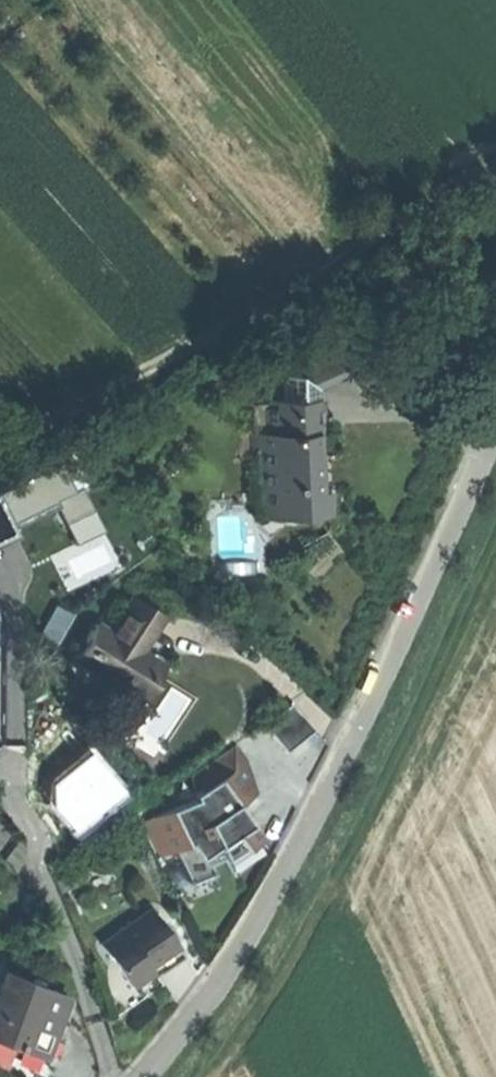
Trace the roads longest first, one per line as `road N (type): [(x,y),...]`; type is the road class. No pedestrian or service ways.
road 1 (residential): [(144,1076),(187,1026),(294,858),(495,424)]
road 2 (track): [(495,164),(0,450)]

